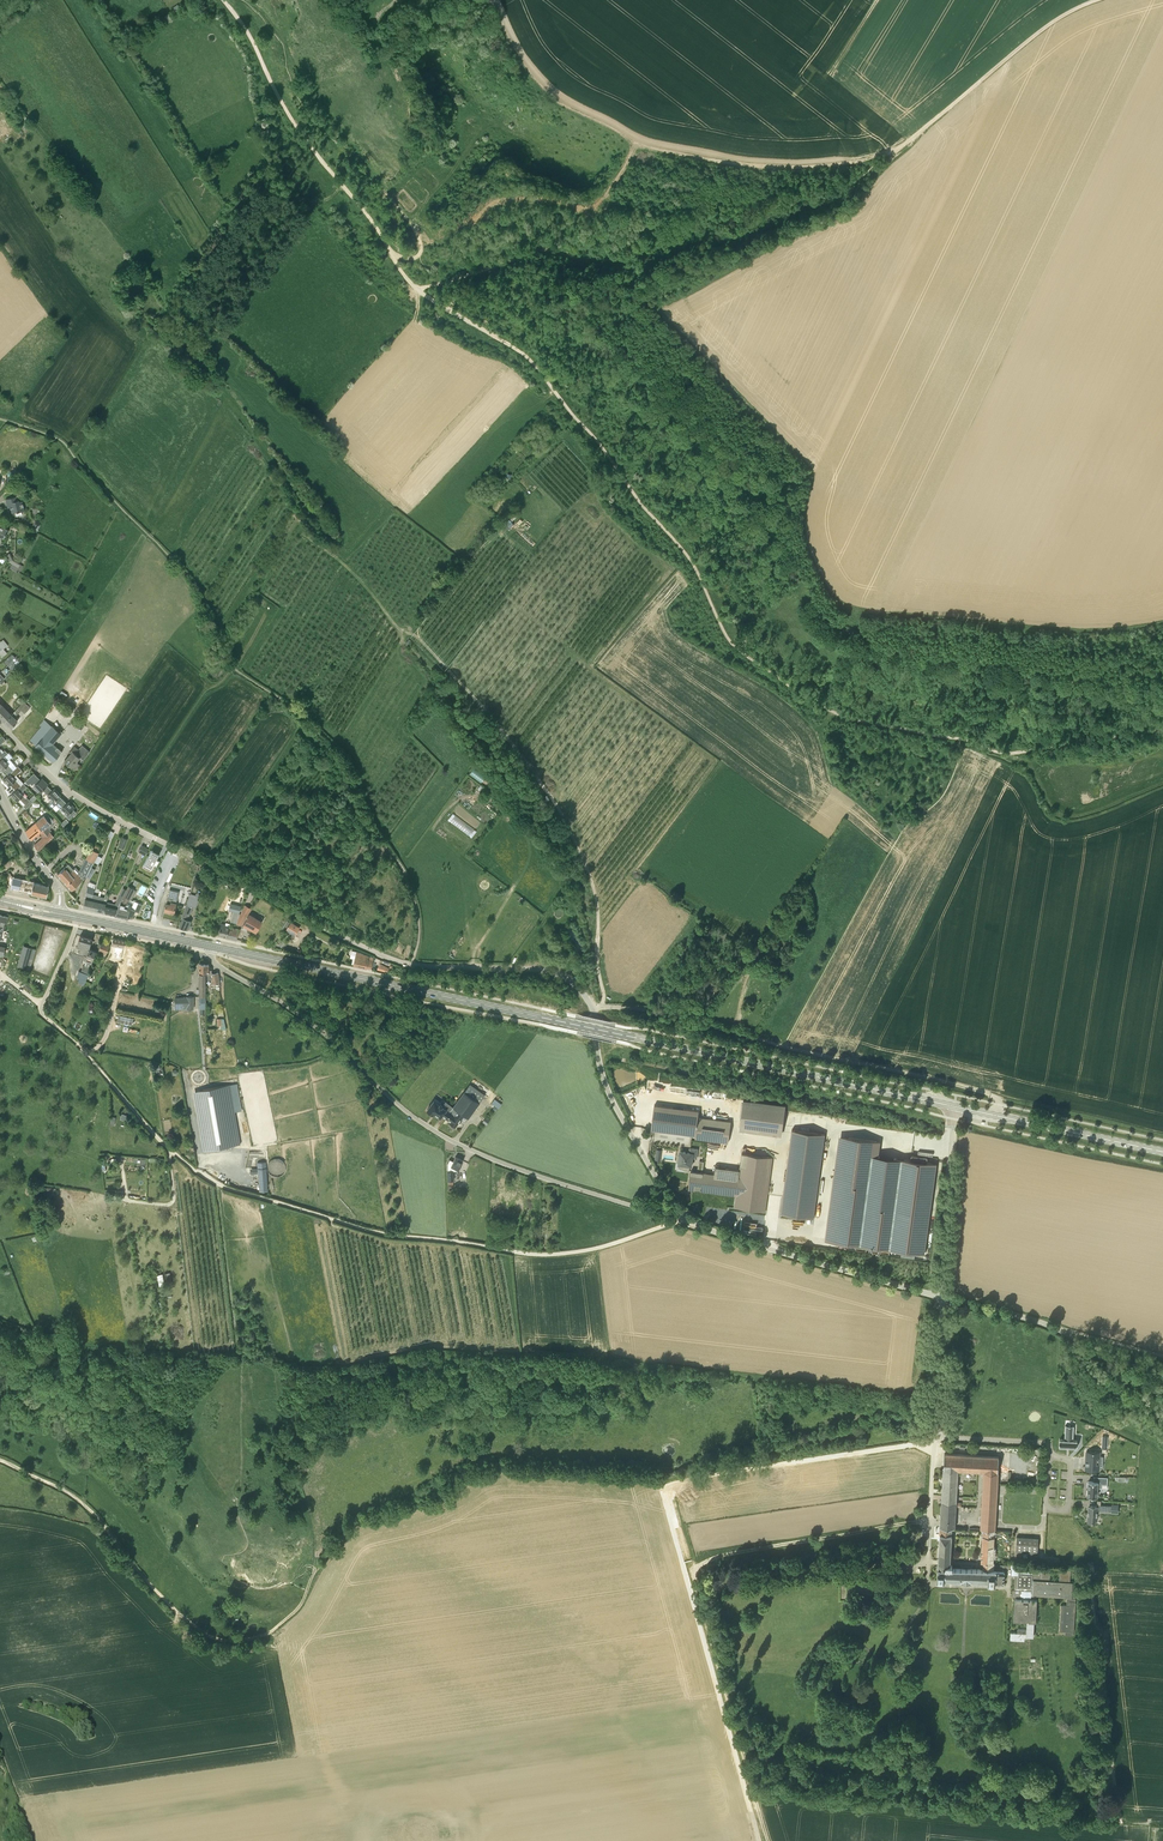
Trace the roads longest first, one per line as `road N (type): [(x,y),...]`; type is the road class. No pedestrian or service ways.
road 1 (primary): [(955,1106),(213,946)]
road 2 (track): [(416,288),(528,359),(685,553),(721,630),(745,656),(848,717),(957,738)]
road 3 (track): [(598,1248),(529,1254),(382,1234),(208,1179),(162,1143),(44,1014),(75,925)]
road 4 (track): [(411,964),(419,928),(410,885),(337,749),(223,661),(193,582),(61,440),(0,418)]
road 5 (track): [(271,459),(266,470),(303,534),(443,665),(535,771),(563,817),(594,891),(601,1006)]
road 6 (unclassified): [(663,1189),(631,1205),(451,1140),(412,1116),(313,1025),(216,964),(213,946)]
road 7 (track): [(767,1840),(696,1569),(720,1556),(930,1522)]
road 8 (unclassified): [(595,1020),(584,995),(558,974),(396,960),(154,838)]
road 9 (track): [(893,151),(773,165),(636,142),(545,88),(492,0)]
road 10 (track): [(0,1460),(86,1506),(149,1584),(212,1637),(266,1634),(298,1609),(307,1590)]
road 11 (track): [(416,288),(294,125),(223,0)]
road 12 (unclassified): [(942,1297),(715,1232),(691,1221),(663,1189)]
road 13 (track): [(1087,1562),(1120,1840)]
road 14 (track): [(1097,0),(1040,31),(883,158)]
road 15 (unclassified): [(1162,1391),(1050,1326),(942,1297)]
road 16 (track): [(307,1590),(348,1527),(500,1462)]
road 17 (unclassified): [(1007,1592),(926,1587),(934,1437)]
road 18 (track): [(998,1099),(783,1047)]
road 19 (primary): [(1162,1152),(955,1106)]
road 20 (track): [(957,738),(1009,752),(1162,729)]
road 21 (track): [(783,1047),(641,1008),(592,1008)]
road 22 (residential): [(154,838),(64,788),(0,723)]
road 23 (unclassified): [(942,1297),(955,1106)]
road 24 (track): [(116,819),(204,692),(232,668)]
road 25 (unclassified): [(663,1189),(609,1092),(595,1020)]
road 26 (track): [(240,1354),(217,1184)]
road 27 (unclassified): [(934,1437),(942,1297)]
road 28 (primary): [(213,946),(78,917)]
road 29 (tertiary): [(57,913),(59,890),(0,795)]
road 30 (residential): [(1050,1450),(1052,1510),(1069,1504),(1071,1462),(1060,1455)]

